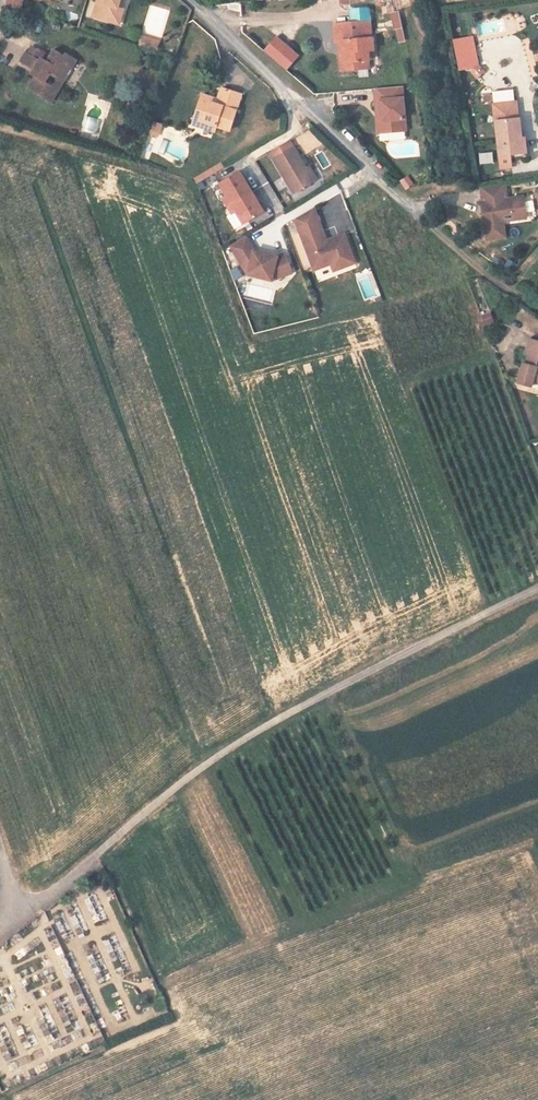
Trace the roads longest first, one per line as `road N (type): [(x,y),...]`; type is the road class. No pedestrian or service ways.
road 1 (unclassified): [(16,922),(249,735),(537,589)]
road 2 (residential): [(419,216),(189,0)]
road 3 (track): [(537,309),(419,216)]

